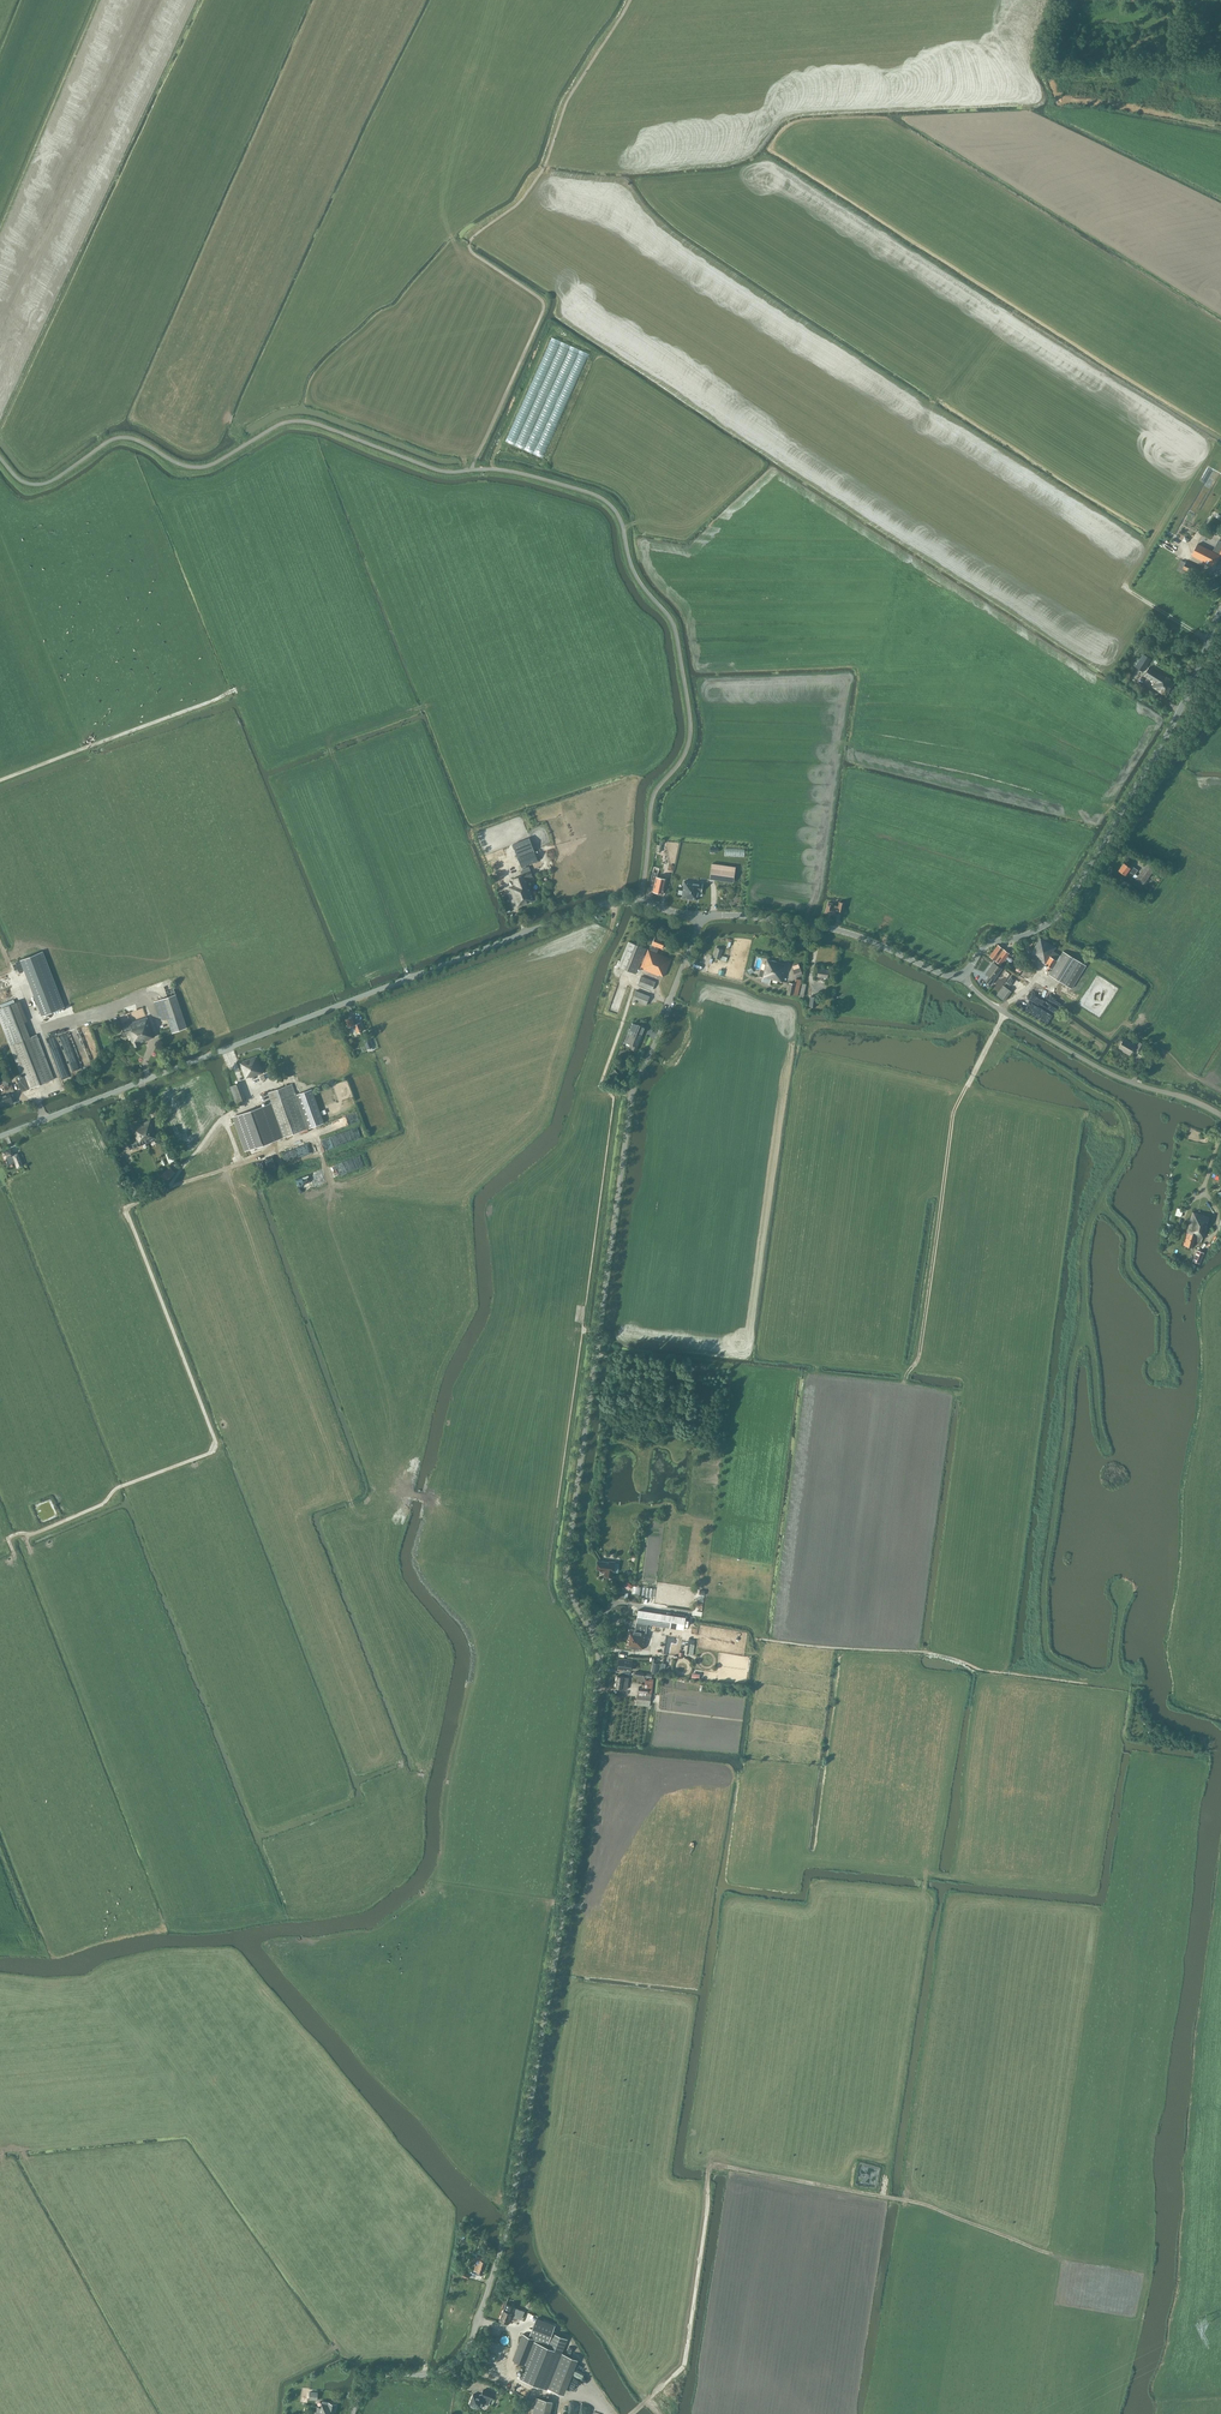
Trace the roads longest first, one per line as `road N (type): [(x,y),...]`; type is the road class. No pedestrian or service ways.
road 1 (tertiary): [(352,2413),(368,2382),(442,2367),(461,2353),(512,2210),(600,1663),(566,1572),(632,1091),(699,917)]
road 2 (track): [(1131,1754),(1200,1768),(1144,2148),(1146,2272),(1110,2413)]
road 3 (track): [(1146,2272),(1037,2250),(917,2203),(715,2165),(685,2364),(631,2413)]
road 4 (tertiary): [(0,1137),(595,906),(641,902)]
road 5 (track): [(1091,1685),(1045,1645),(1041,1580),(1071,1361),(1084,1322),(1084,1241),(1127,1133)]
road 6 (track): [(126,1209),(215,1445),(116,1490),(102,1505),(14,1535),(15,1556)]
road 7 (tertiary): [(963,974),(986,946),(1037,930),(1067,904),(1181,707),(1220,610)]
road 8 (track): [(1208,640),(1128,589),(1143,555),(1137,539),(933,409),(945,387)]
road 9 (track): [(951,1877),(924,1881),(927,1907),(883,2197)]
road 10 (track): [(1127,1133),(1111,1133),(1087,1117),(803,1054),(804,1045)]
road 11 (track): [(759,1639),(925,1652),(978,1669),(1091,1685)]
road 12 (track): [(973,1076),(953,1113),(918,1356),(904,1390)]
road 13 (unclassified): [(1220,1114),(1094,1065),(981,997),(963,974)]
road 14 (track): [(512,1155),(546,1125),(619,901)]
road 15 (tertiary): [(963,974),(822,926),(699,917)]
road 16 (track): [(236,689),(0,781)]
road 17 (track): [(1037,974),(1087,1021),(1111,1033),(1128,1025),(1220,1092)]
road 18 (track): [(995,1034),(973,1024),(944,1037),(819,1026),(804,1045)]
road 19 (track): [(478,2322),(516,2337),(514,2381),(563,2399),(577,2396),(605,2413)]
road 20 (track): [(227,1048),(251,1106),(217,1124),(171,1187)]
road 21 (track): [(0,942),(58,1082),(36,1096)]
road 22 (track): [(1127,1133),(1113,1105),(995,1034)]
road 23 (track): [(282,1147),(126,1209)]
road 24 (track): [(633,986),(602,1086),(614,1098)]

